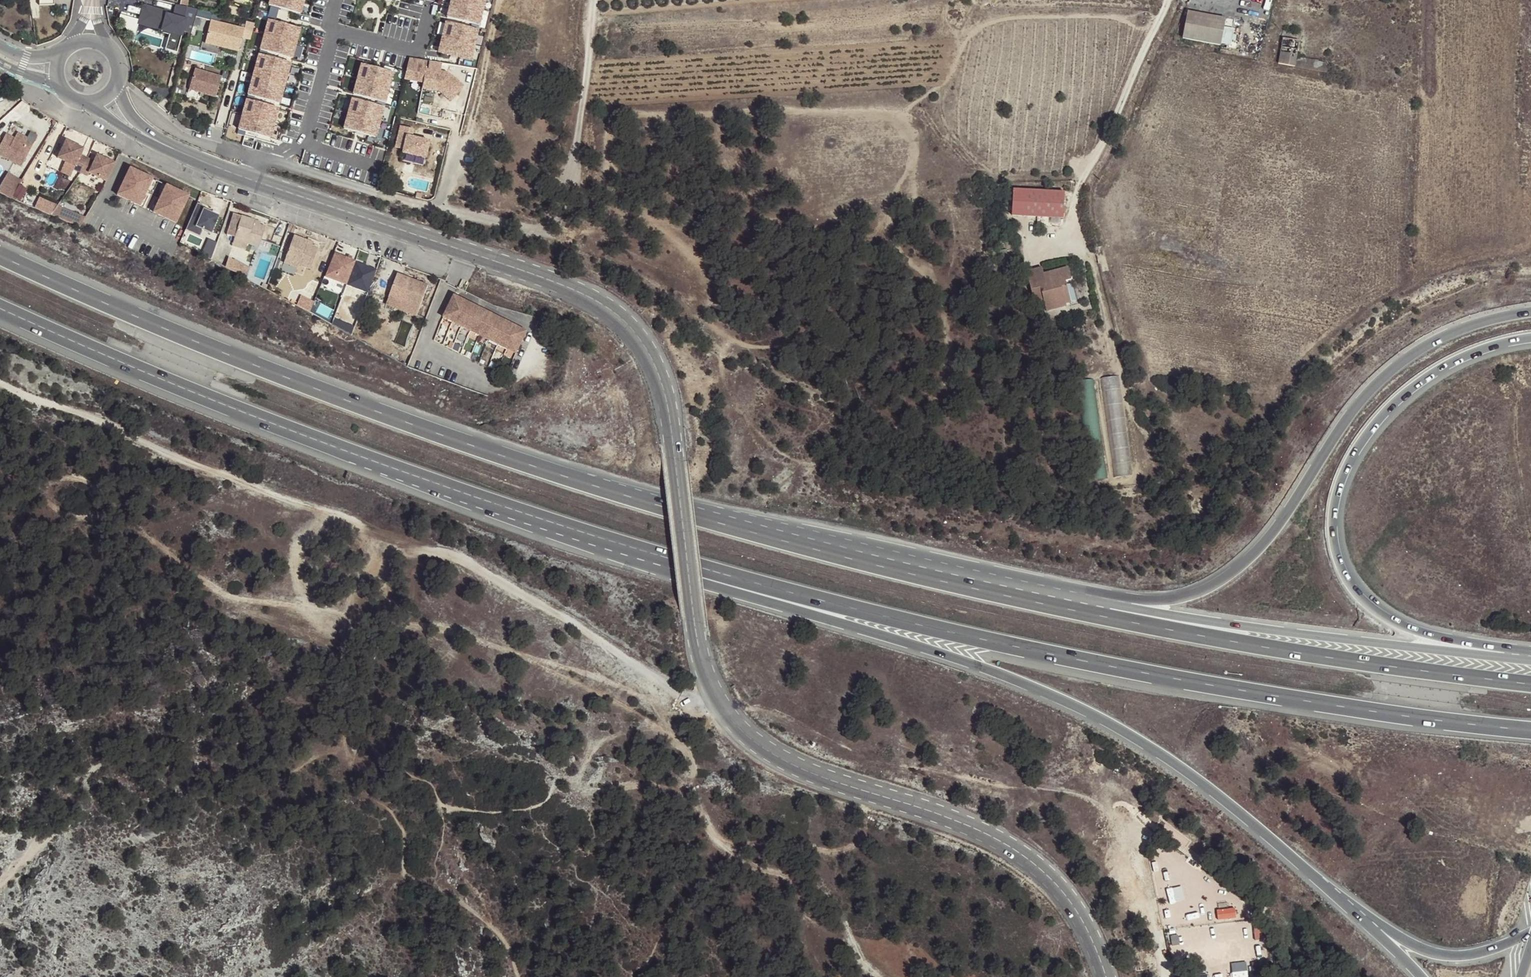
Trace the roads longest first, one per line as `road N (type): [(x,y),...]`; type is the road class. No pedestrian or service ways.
road 1 (secondary): [(252,183),(562,287),(634,330),(662,380),(700,659),(727,713),(766,750),(807,772),(993,836),(1053,880),(1094,942)]
road 2 (motorway): [(388,467),(880,616),(1126,669),(1530,730)]
road 3 (motorway): [(1530,312),(1453,332),(1405,359),(1354,411),(1252,554),(1203,591),(1176,598),(1014,578),(558,475)]
road 4 (motorway): [(388,467),(620,558),(1057,698),(1150,748),(1331,892)]
road 5 (track): [(340,613),(499,646),(667,726),(696,775),(703,813),(756,864),(820,893),(853,924),(861,952),(889,976)]
road 6 (motorway): [(1530,684),(1182,633),(882,567)]
road 7 (motorway): [(1530,658),(1126,610),(882,567)]
road 8 (motorway): [(558,475),(273,372),(0,255)]
road 9 (motorway): [(1530,656),(1420,631),(1380,613),(1340,567),(1333,520),(1353,456),(1393,403),(1445,366),(1530,338)]
road 10 (motorway): [(0,308),(212,402),(388,467)]
road 11 (track): [(727,713),(695,704),(443,550),(414,554),(375,536)]
road 12 (track): [(353,521),(272,496),(0,379)]
road 13 (track): [(437,210),(548,232),(573,167),(593,0)]
road 14 (motorway): [(882,567),(558,475)]
road 15 (track): [(331,510),(305,532),(293,558),(311,614),(340,613),(367,578),(375,536),(353,521)]
road 16 (residential): [(294,168),(437,210),(456,130)]
road 17 (primary): [(1331,892),(1440,955),(1471,955),(1530,935)]
road 18 (track): [(1079,182),(1113,133),(1171,0)]
road 19 (track): [(1166,976),(1144,891),(1111,819)]
road 20 (residential): [(294,168),(334,29)]
road 21 (residential): [(334,29),(419,48),(433,0)]
road 22 (trunk): [(1331,892),(1419,976)]

